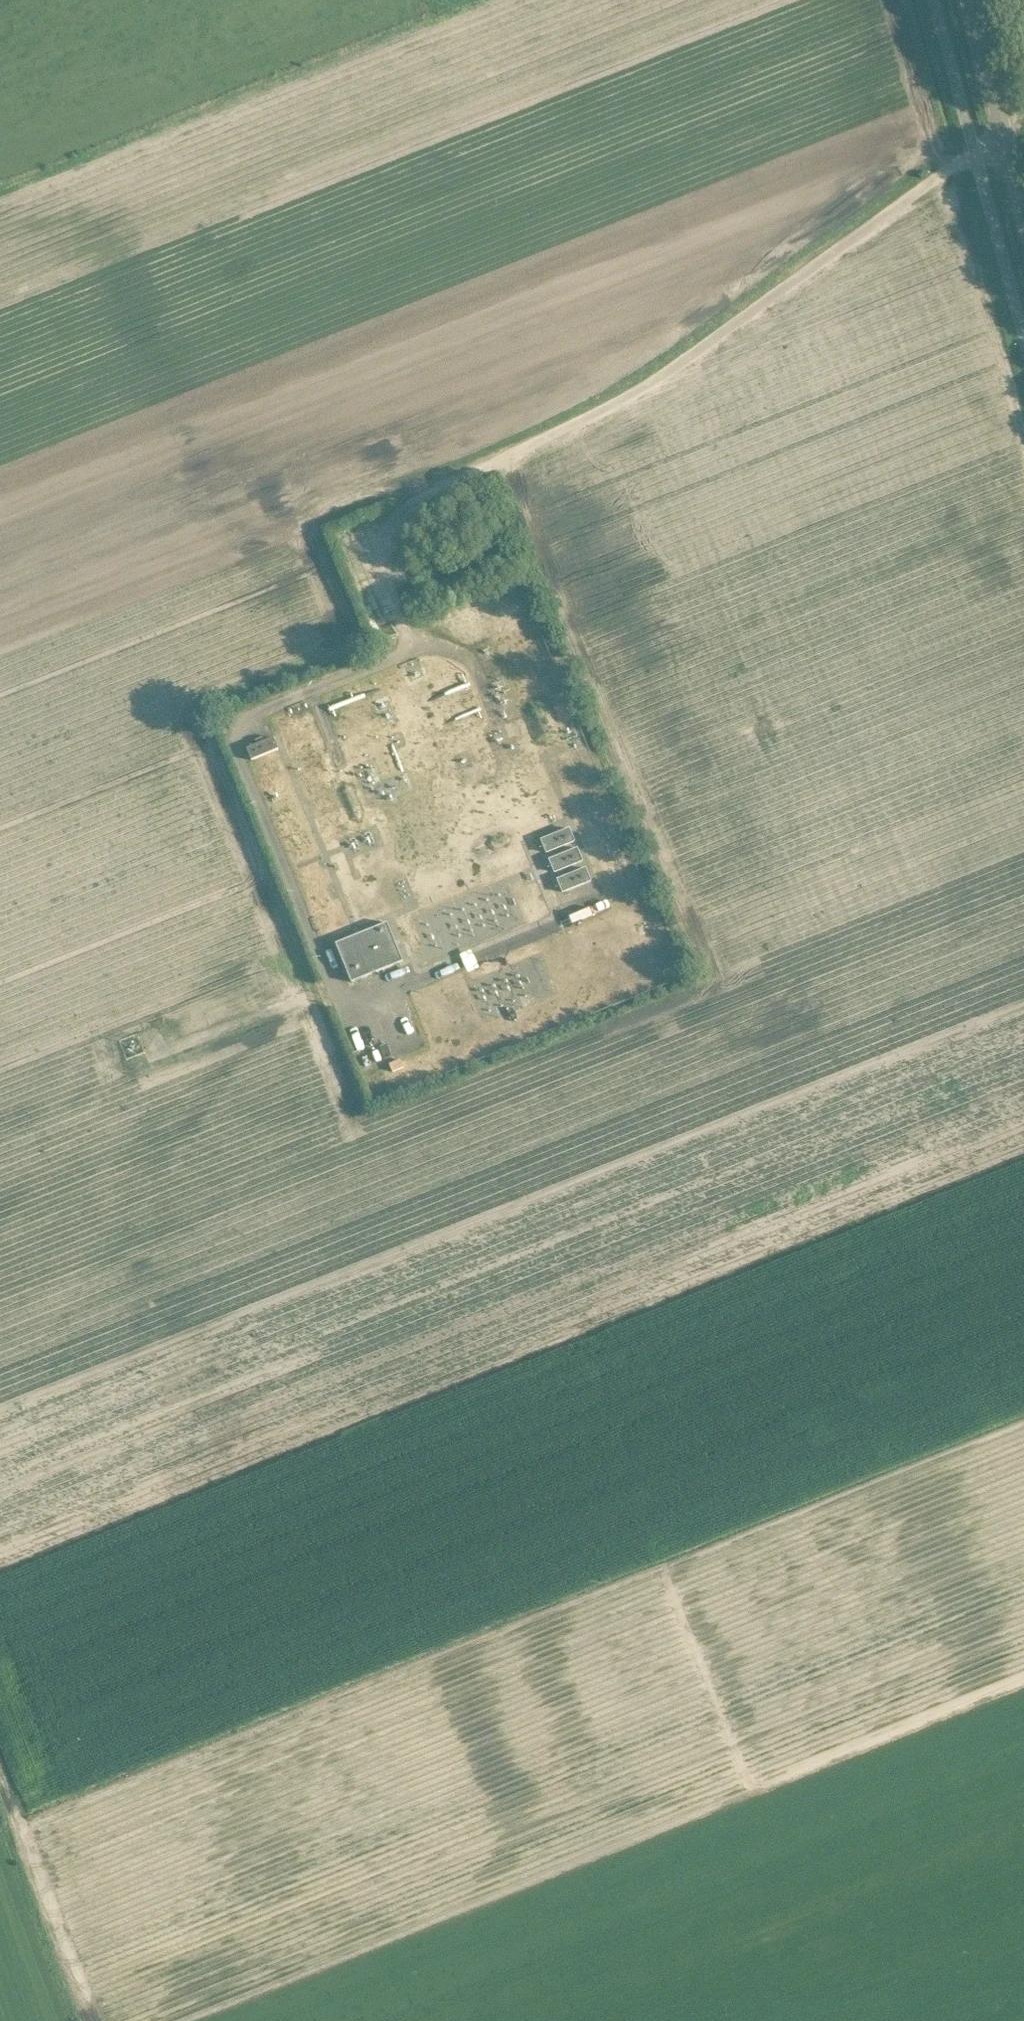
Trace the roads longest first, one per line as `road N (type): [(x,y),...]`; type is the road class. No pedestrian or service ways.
road 1 (tertiary): [(1023,229),(963,0)]

